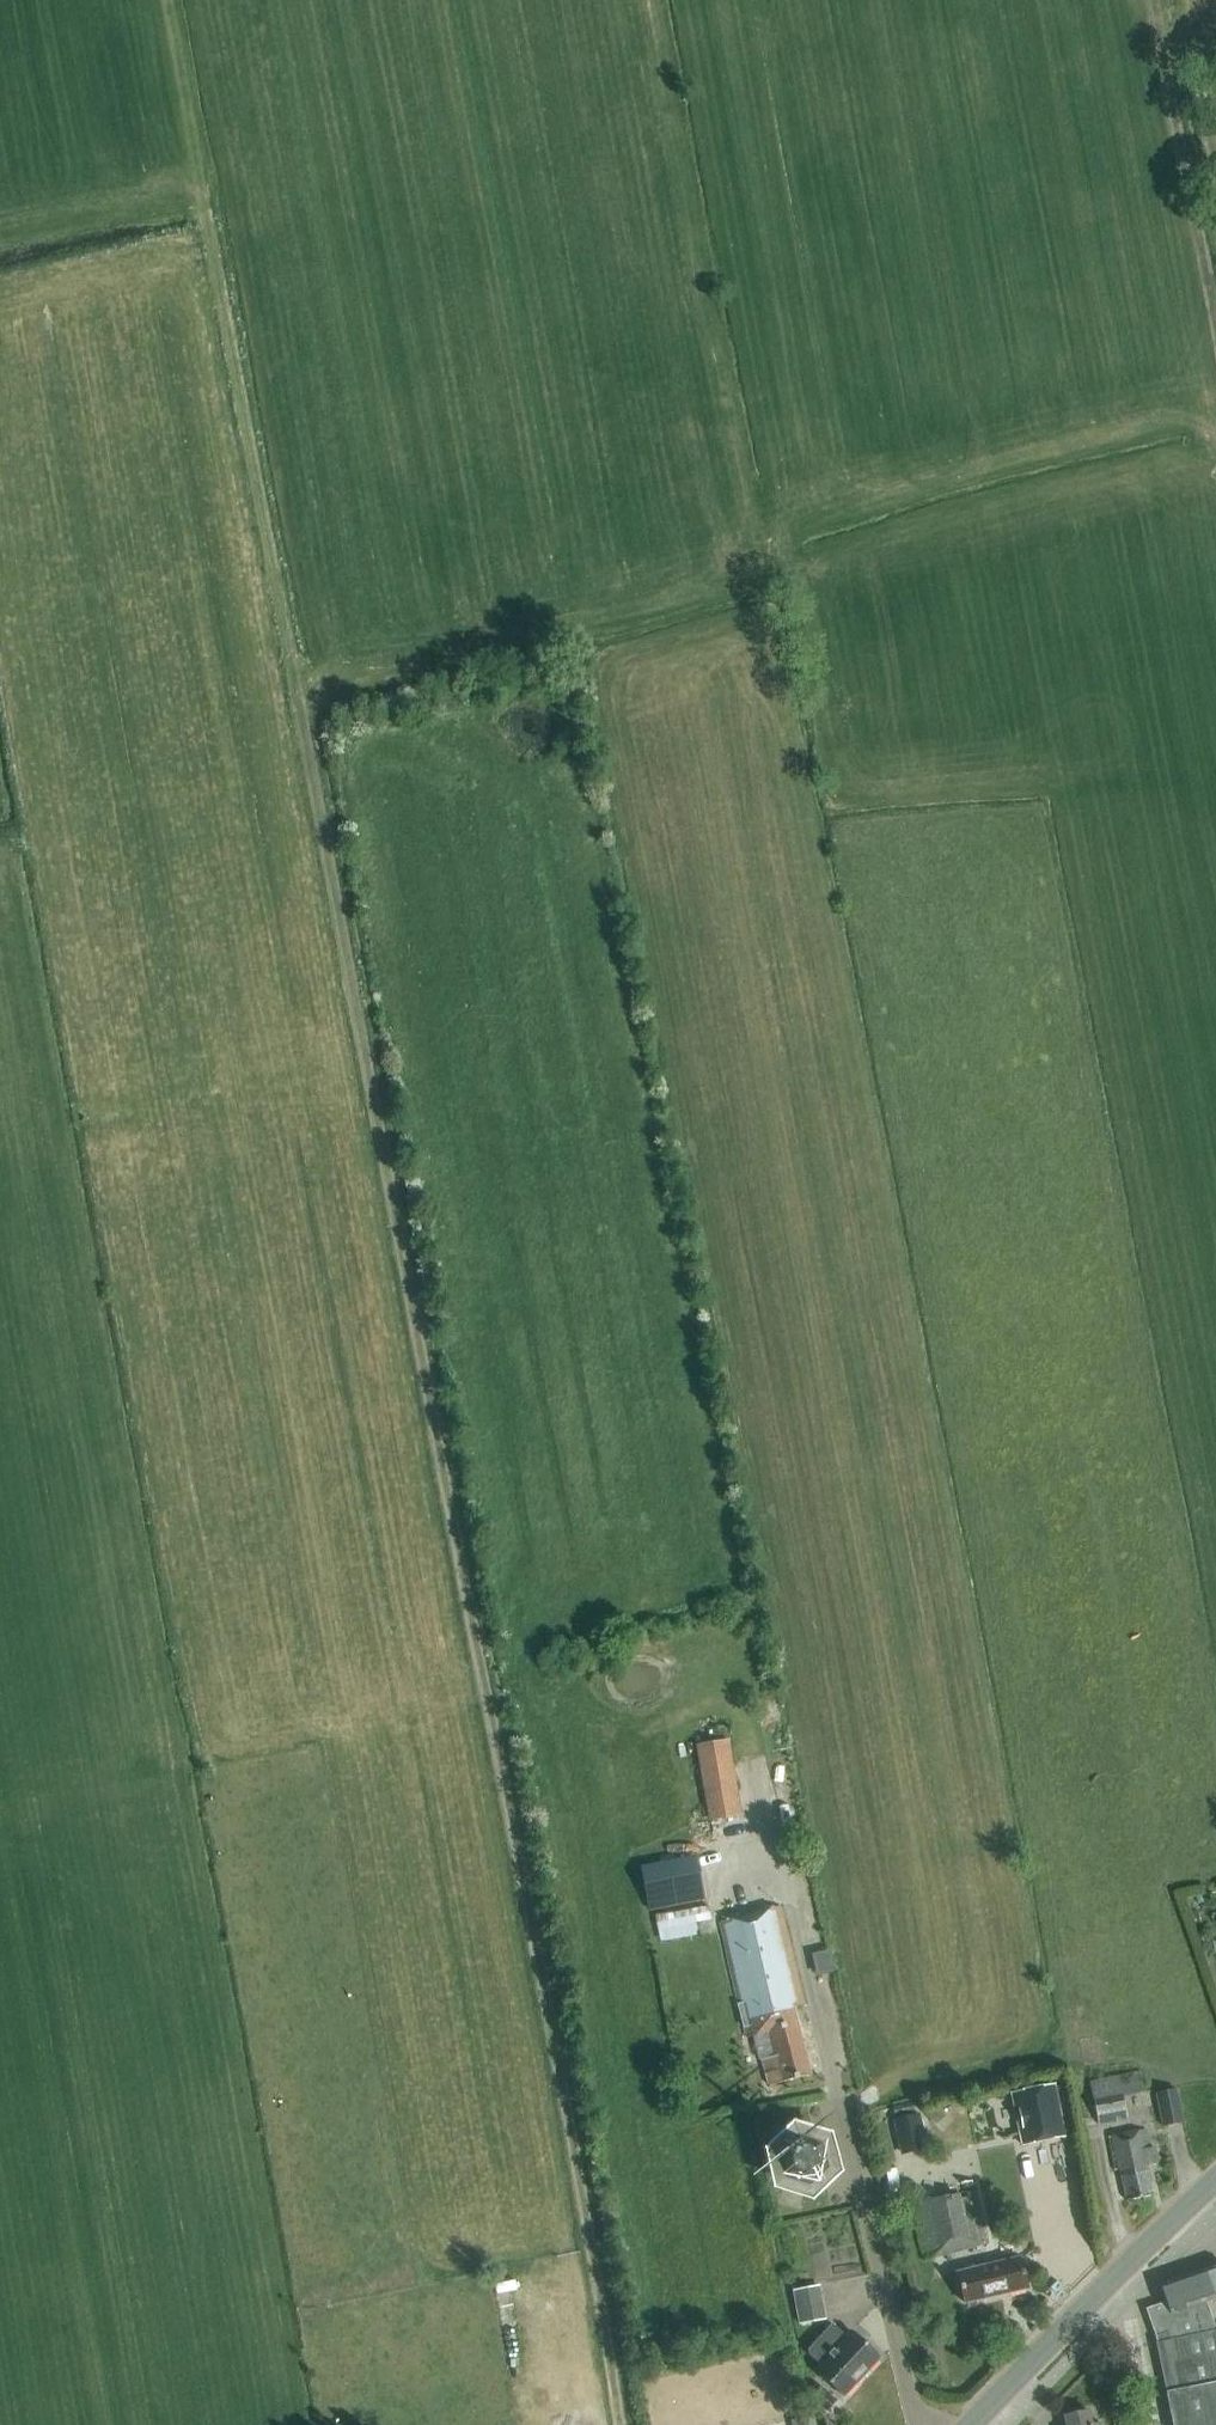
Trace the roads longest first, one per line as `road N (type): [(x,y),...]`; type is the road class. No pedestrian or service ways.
road 1 (tertiary): [(975,2424),(1215,2180)]
road 2 (track): [(1120,2272),(1151,2424)]

